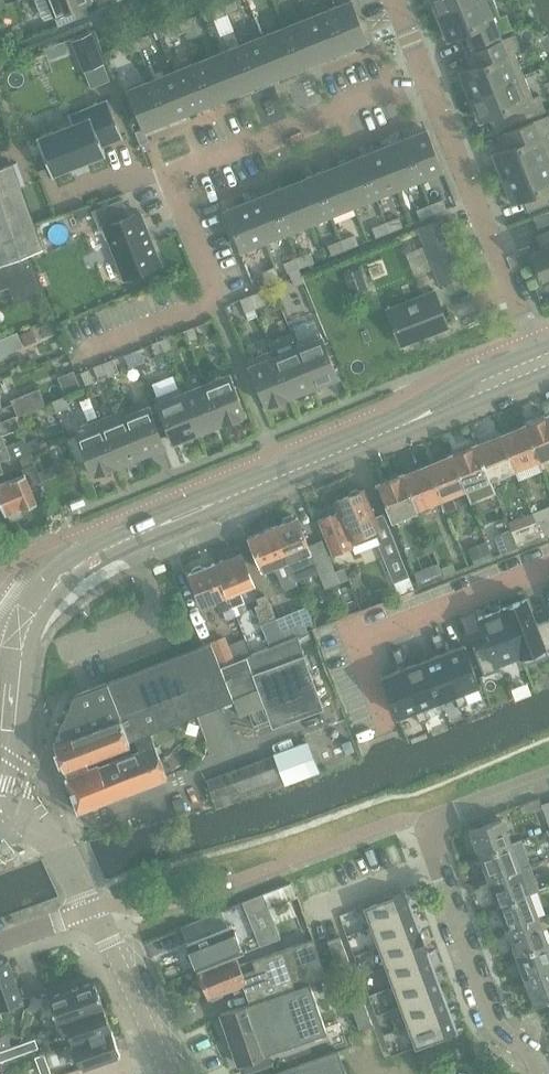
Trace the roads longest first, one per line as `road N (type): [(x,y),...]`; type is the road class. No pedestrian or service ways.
road 1 (tertiary): [(30,616),(97,550),(540,365)]
road 2 (residential): [(82,356),(207,304),(173,195),(185,174),(424,76)]
road 3 (residential): [(537,1073),(527,1049),(495,1026),(431,845),(455,809),(548,775)]
road 4 (residential): [(540,365),(424,76)]
road 5 (residential): [(357,642),(548,567)]
road 6 (tertiary): [(3,803),(14,761),(19,652),(30,616)]
road 7 (tertiary): [(166,1073),(93,909)]
road 8 (tertiary): [(93,909),(51,832),(3,803)]

